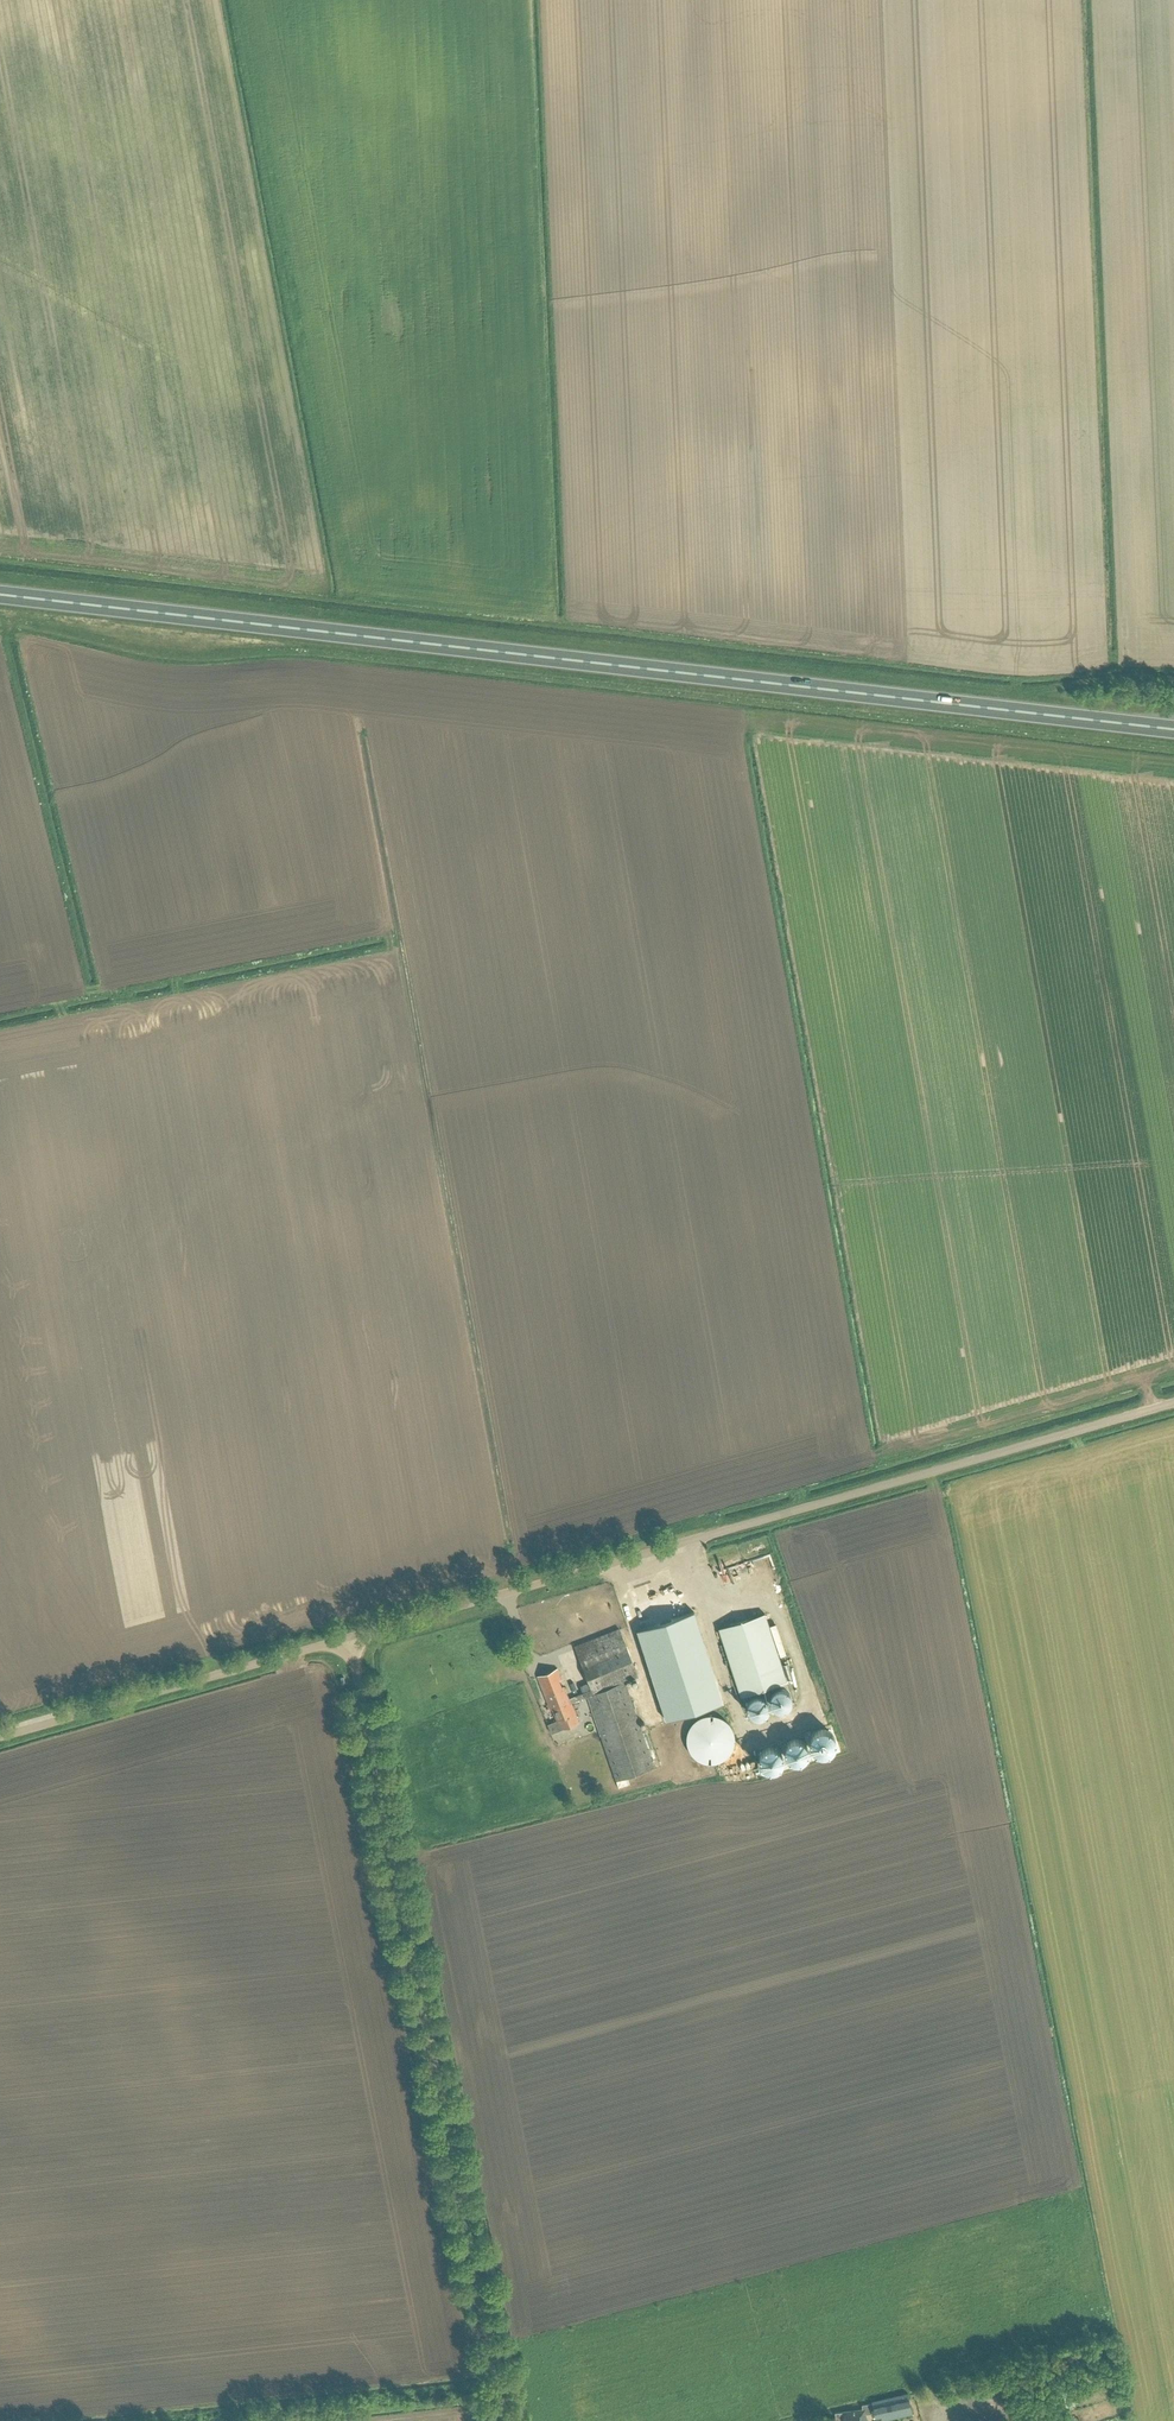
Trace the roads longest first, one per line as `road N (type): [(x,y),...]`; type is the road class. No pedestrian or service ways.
road 1 (trunk): [(1173,728),(0,594)]
road 2 (unclassified): [(1173,1402),(348,1637)]
road 3 (unclassified): [(506,2420),(348,1637)]
road 4 (unclassified): [(0,1735),(348,1637)]

